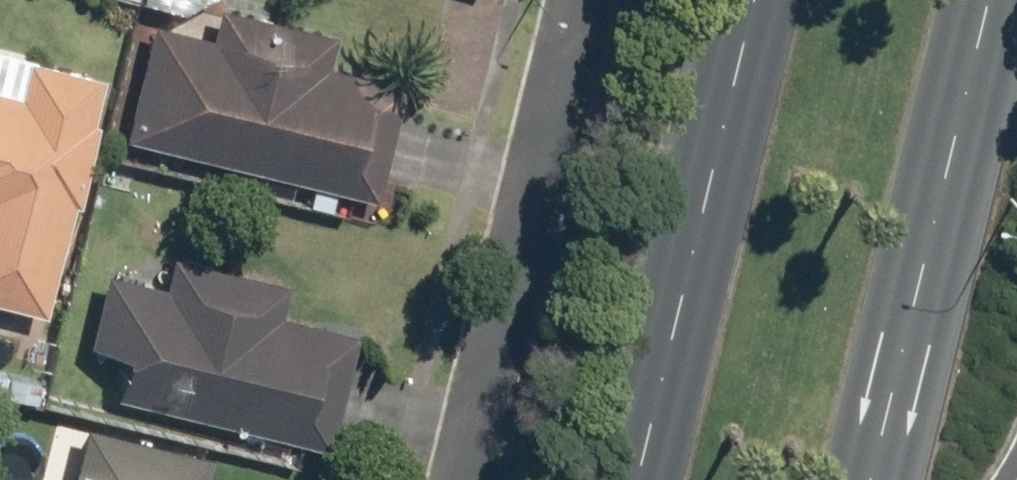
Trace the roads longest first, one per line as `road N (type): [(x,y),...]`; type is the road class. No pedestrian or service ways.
road 1 (residential): [(462,479),(581,0)]
road 2 (primary): [(630,479),(748,0)]
road 3 (primary): [(973,0),(860,479)]

